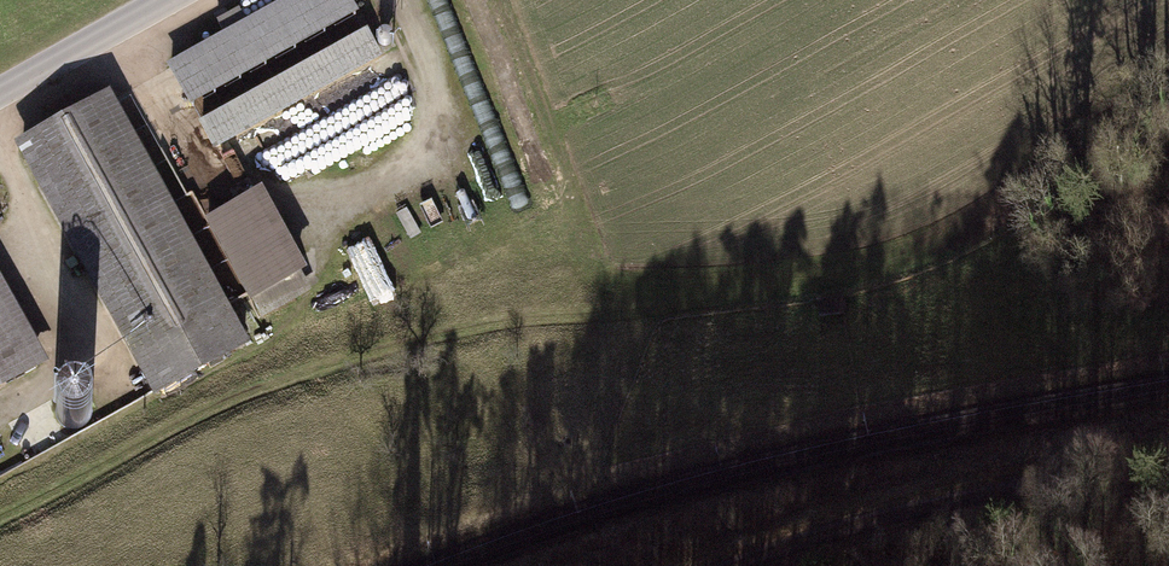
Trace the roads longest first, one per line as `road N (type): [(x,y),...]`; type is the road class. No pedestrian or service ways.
road 1 (track): [(1168,106),(1106,139),(981,237),(874,279),(518,316),(367,352),(220,403),(0,521)]
road 2 (track): [(737,565),(811,537),(994,487),(1168,455)]
road 3 (tertiary): [(164,0),(0,87)]

